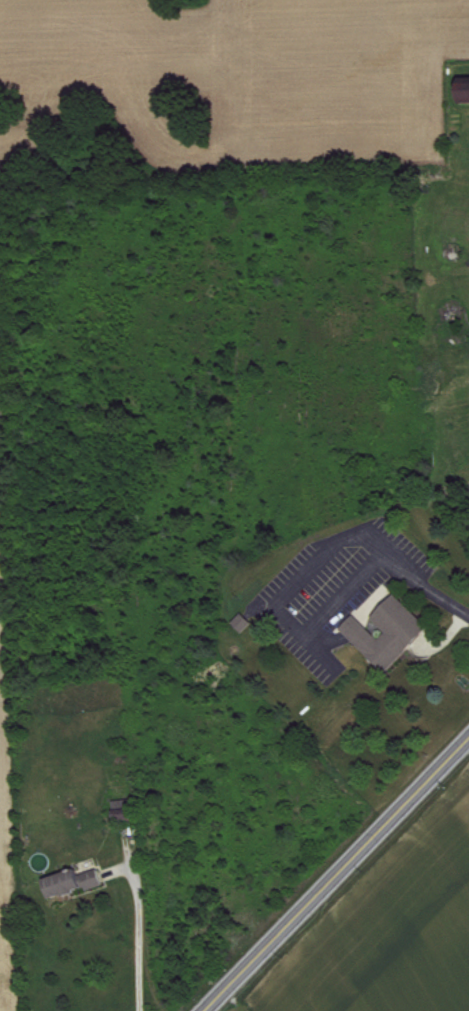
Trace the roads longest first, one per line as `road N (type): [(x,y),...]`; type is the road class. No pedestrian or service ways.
road 1 (primary): [(209,1010),(468,745)]

